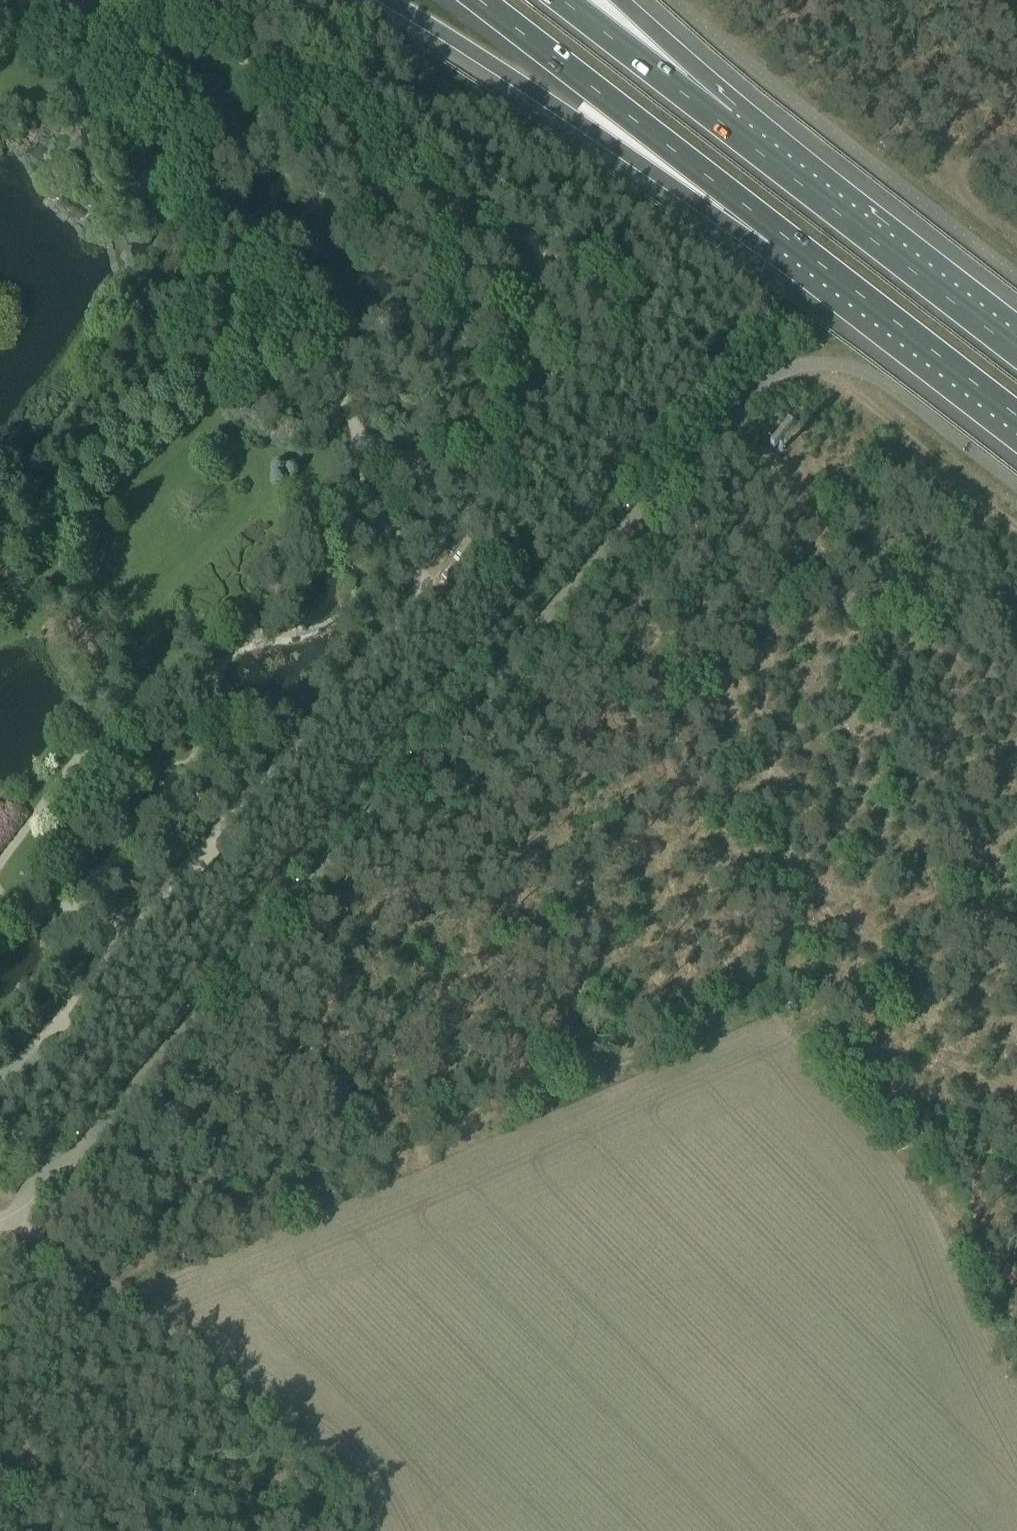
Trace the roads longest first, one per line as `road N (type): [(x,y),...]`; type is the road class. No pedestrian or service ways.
road 1 (motorway): [(388,0),(572,116),(778,231)]
road 2 (motorway): [(479,0),(778,231)]
road 3 (motorway): [(1016,354),(725,128)]
road 4 (motorway): [(778,231),(1016,416)]
road 5 (motorway): [(725,128),(560,0)]
road 6 (motorway): [(725,128),(615,0)]

